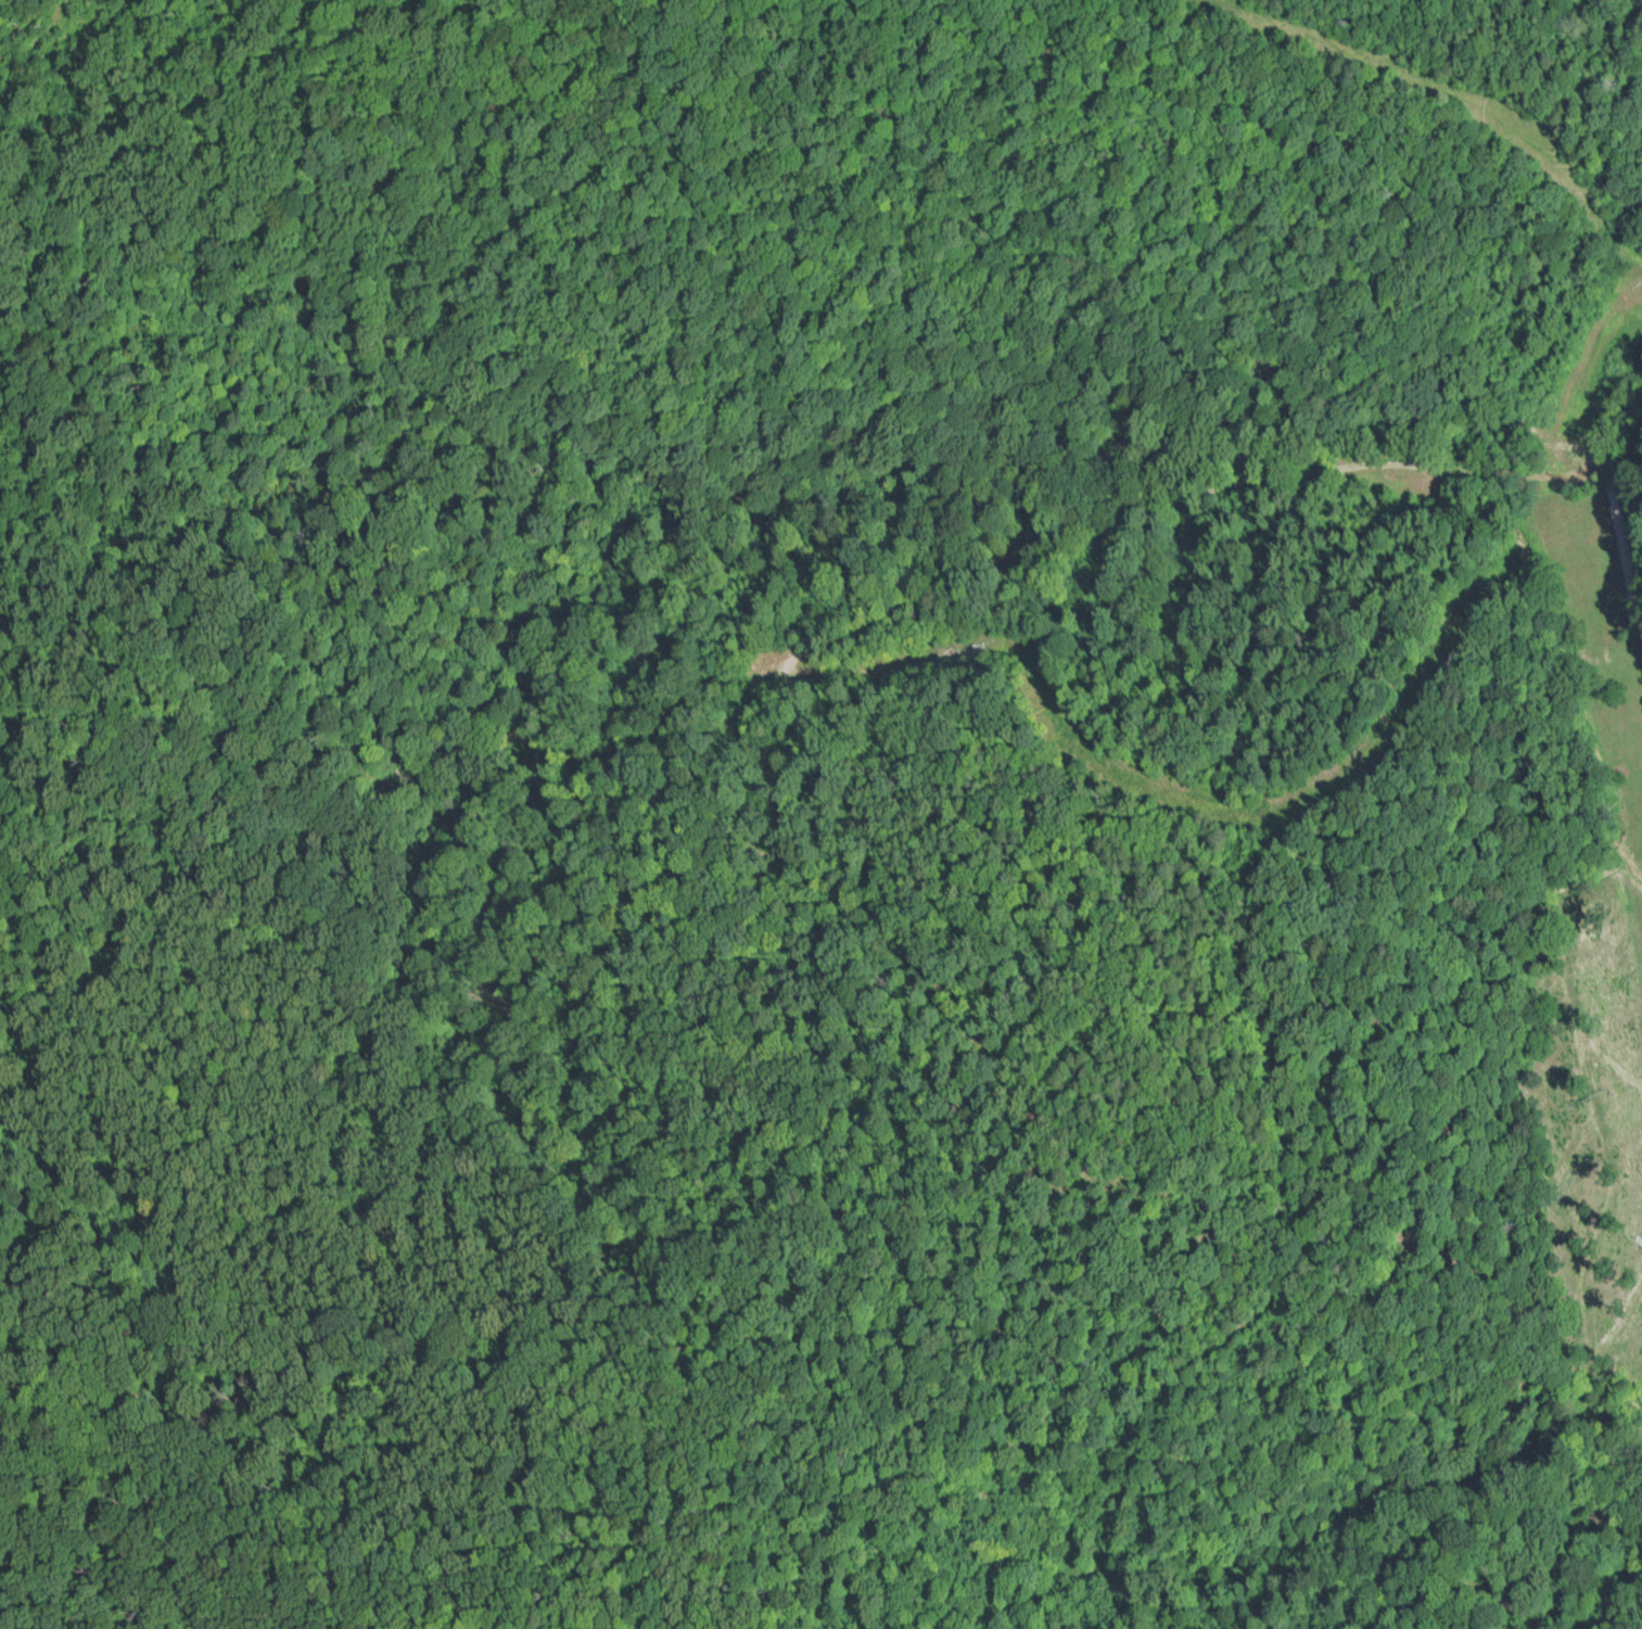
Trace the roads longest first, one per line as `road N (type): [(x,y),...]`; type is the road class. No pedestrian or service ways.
road 1 (residential): [(1641,786),(1633,764),(1633,593),(1580,427),(1641,360)]

